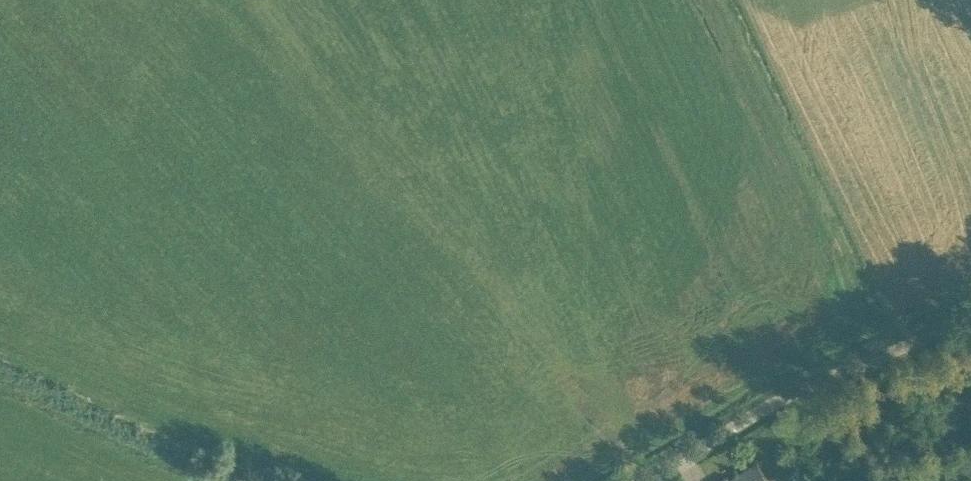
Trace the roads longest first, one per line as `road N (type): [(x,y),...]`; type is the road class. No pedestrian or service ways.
road 1 (unclassified): [(673,464),(776,401),(970,320)]

